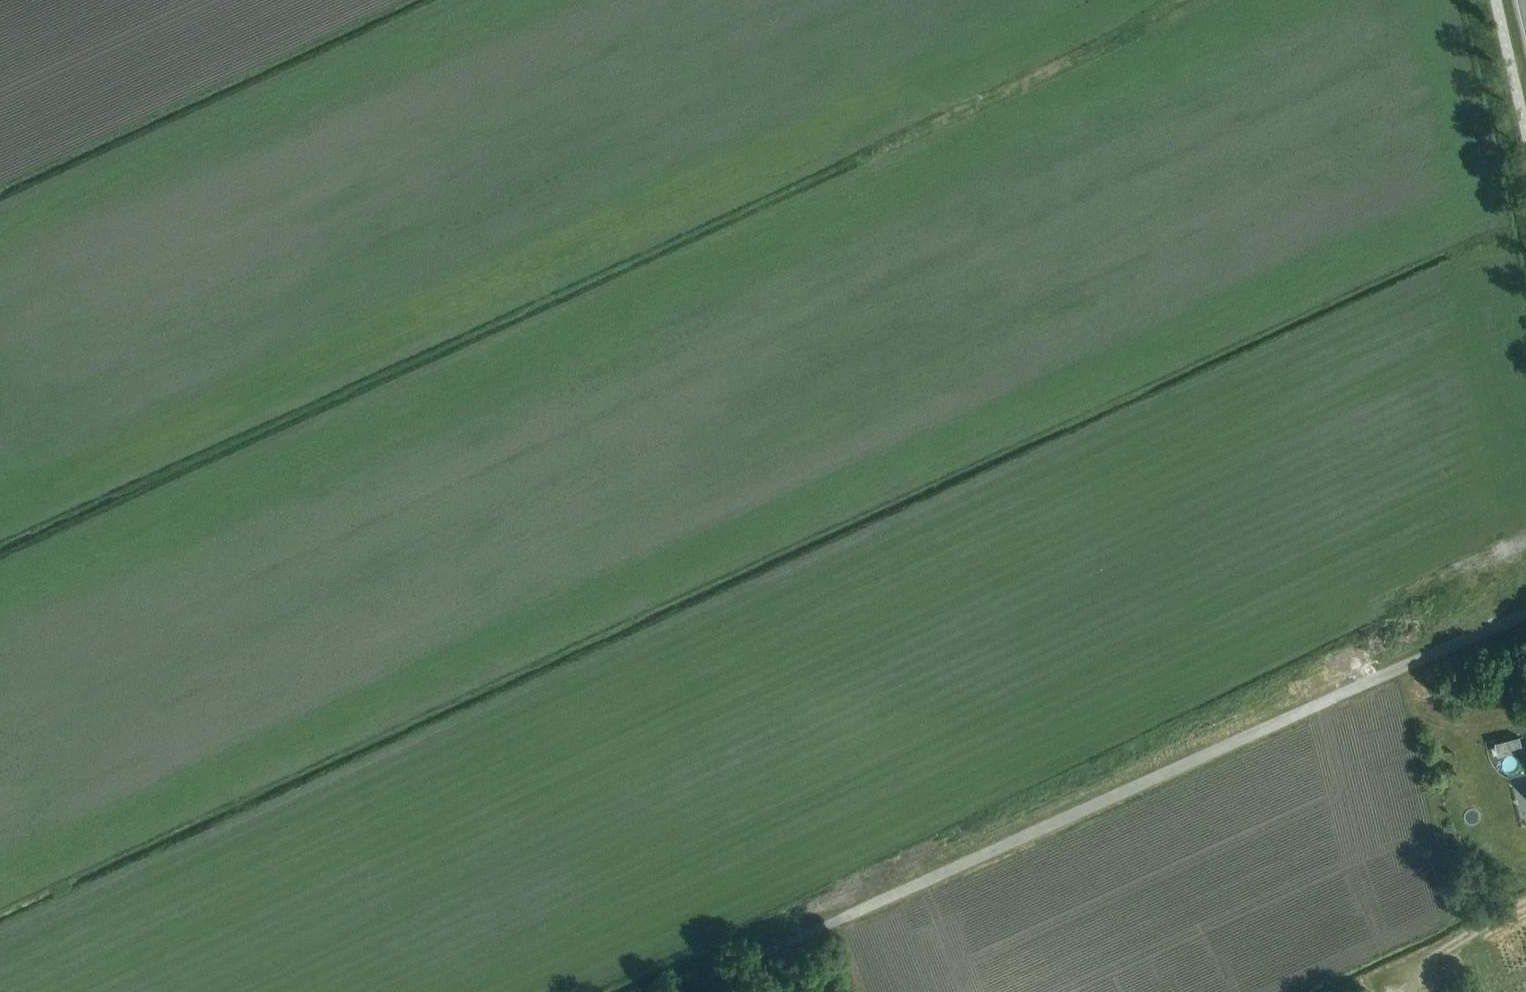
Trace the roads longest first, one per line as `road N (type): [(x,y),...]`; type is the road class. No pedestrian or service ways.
road 1 (track): [(1525,906),(1442,952),(1409,988)]

